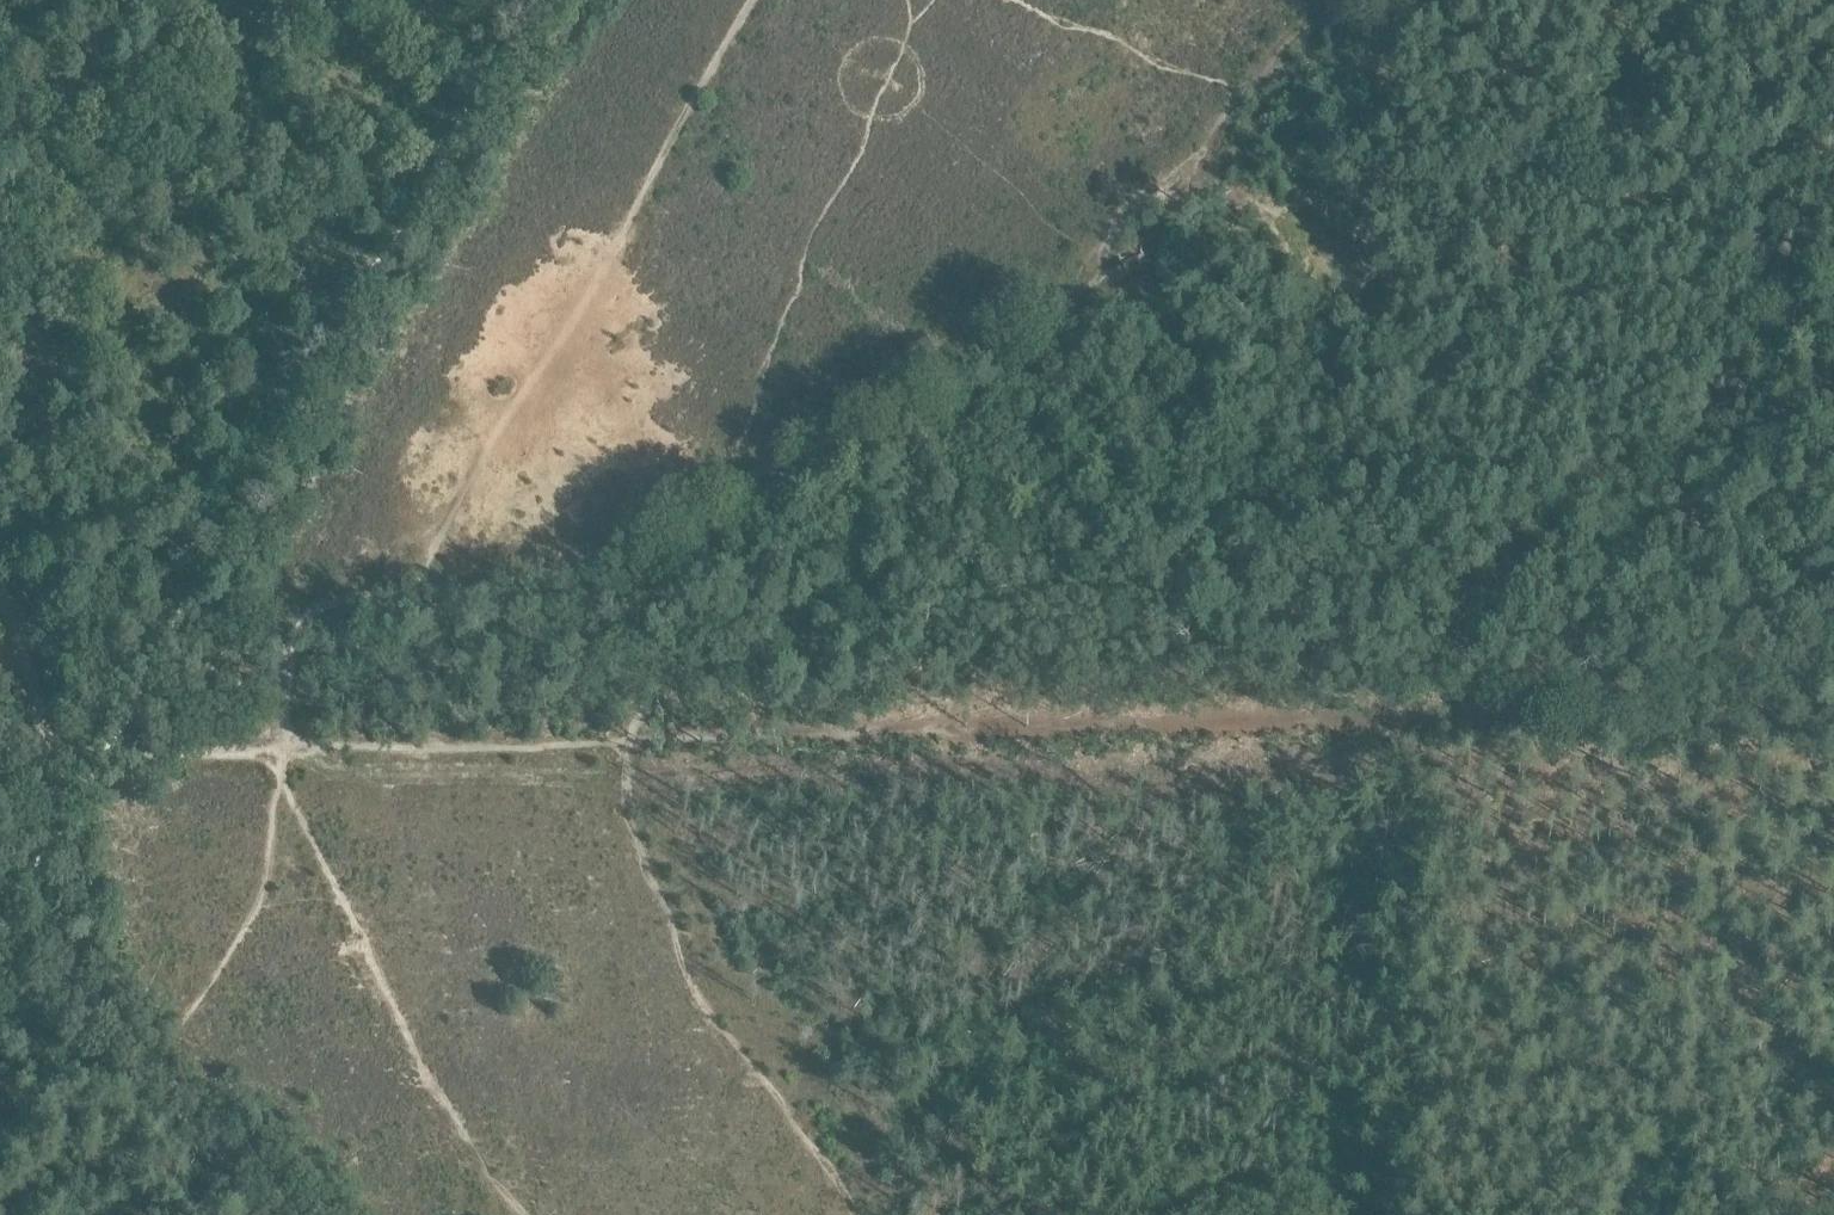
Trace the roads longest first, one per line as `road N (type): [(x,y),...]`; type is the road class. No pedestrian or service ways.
road 1 (track): [(305,1214),(0,931)]

